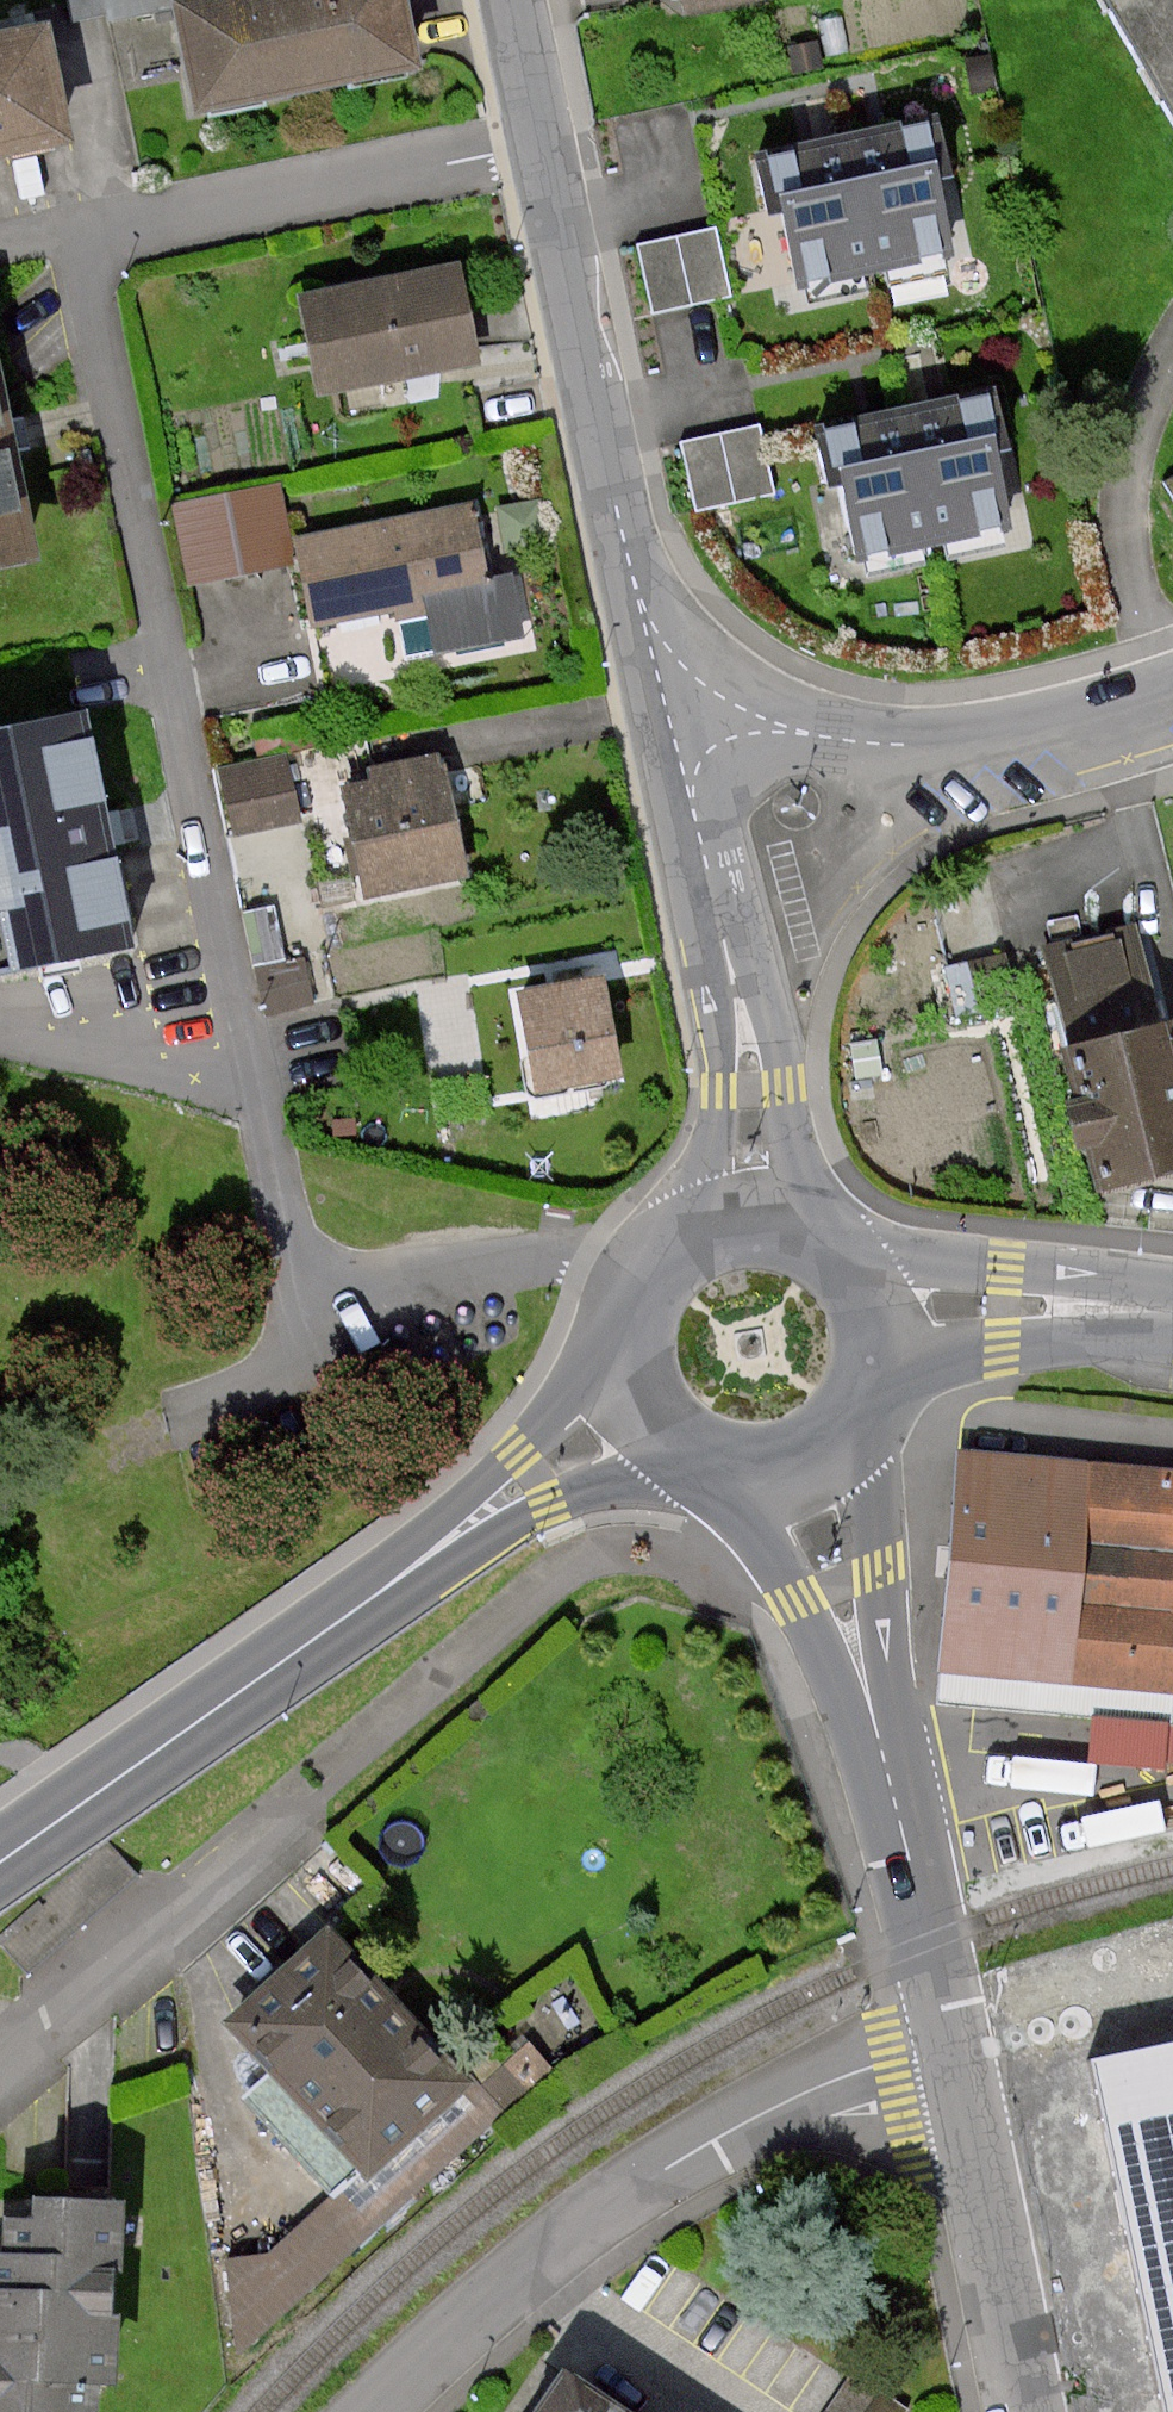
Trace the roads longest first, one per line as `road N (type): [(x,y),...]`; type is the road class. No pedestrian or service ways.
road 1 (residential): [(539,142),(140,226),(101,243),(88,285),(303,1315),(563,1259),(628,1283)]
road 2 (unclassified): [(371,2411),(545,2251),(632,2185),(809,2091),(943,2048)]
road 3 (residential): [(539,142),(672,723)]
road 4 (tertiary): [(0,1854),(432,1550)]
road 5 (residential): [(672,723),(980,741),(1172,694)]
road 6 (unclassified): [(293,1823),(0,2081)]
road 7 (unclassified): [(943,2048),(1018,2411)]
road 8 (unclassified): [(872,1717),(927,1944),(943,2048)]
road 9 (residential): [(828,1234),(792,1145),(765,1027),(722,934)]
road 10 (tertiary): [(1163,1314),(850,1254)]
road 11 (unclassified): [(872,1717),(859,1575),(868,1414)]
road 12 (tertiary): [(877,1394),(946,1357),(1064,1327),(1163,1314)]
road 13 (unclassified): [(702,1473),(792,1569),(872,1717)]
road 14 (residential): [(722,934),(717,1144),(684,1226)]
road 15 (tertiary): [(613,1341),(550,1427),(432,1550)]
road 16 (tertiary): [(432,1550),(583,1483),(684,1465)]
road 17 (residential): [(672,723),(722,934)]
road 18 (tertiary): [(702,1473),(759,1482),(802,1472),(840,1448),(868,1414)]
road 19 (tertiary): [(828,1234),(764,1210),(721,1212),(684,1226)]
road 20 (tertiary): [(877,1394),(885,1328),(872,1285),(850,1254)]
road 21 (tertiary): [(613,1341),(631,1413),(684,1465)]
road 22 (residential): [(509,0),(539,142)]

